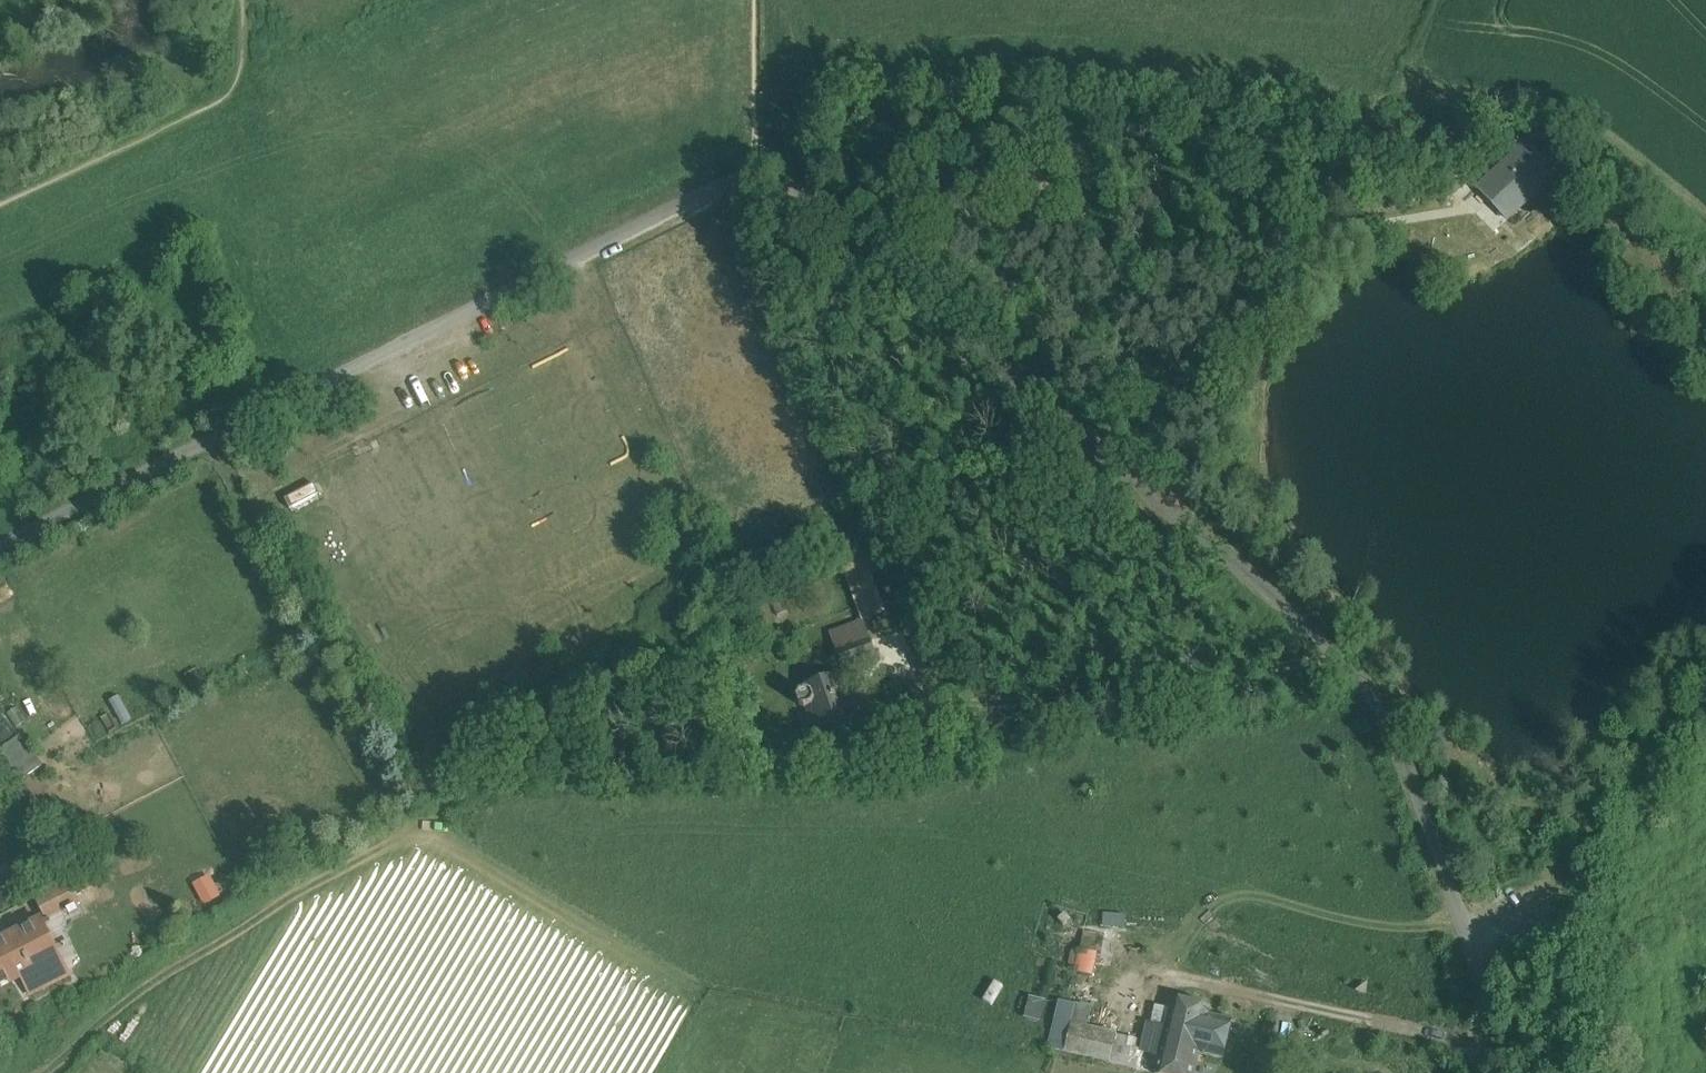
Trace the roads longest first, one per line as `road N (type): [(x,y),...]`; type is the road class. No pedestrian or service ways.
road 1 (unclassified): [(1484,1072),(1466,924),(1400,739),(1346,656),(1250,560),(882,295),(848,208),(762,167),(0,552)]

